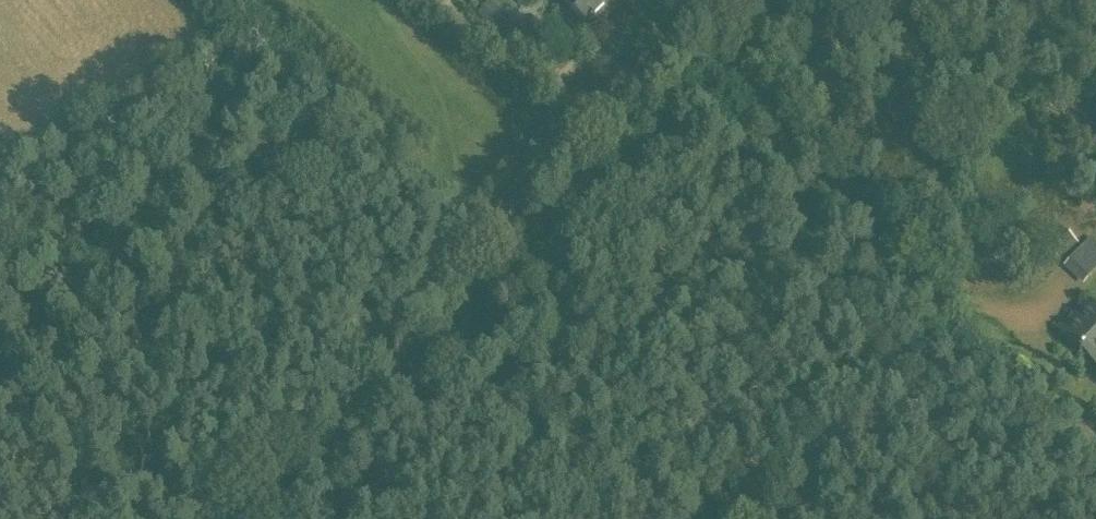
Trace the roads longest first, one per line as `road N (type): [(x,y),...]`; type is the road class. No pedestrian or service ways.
road 1 (unclassified): [(208,518),(736,0)]

